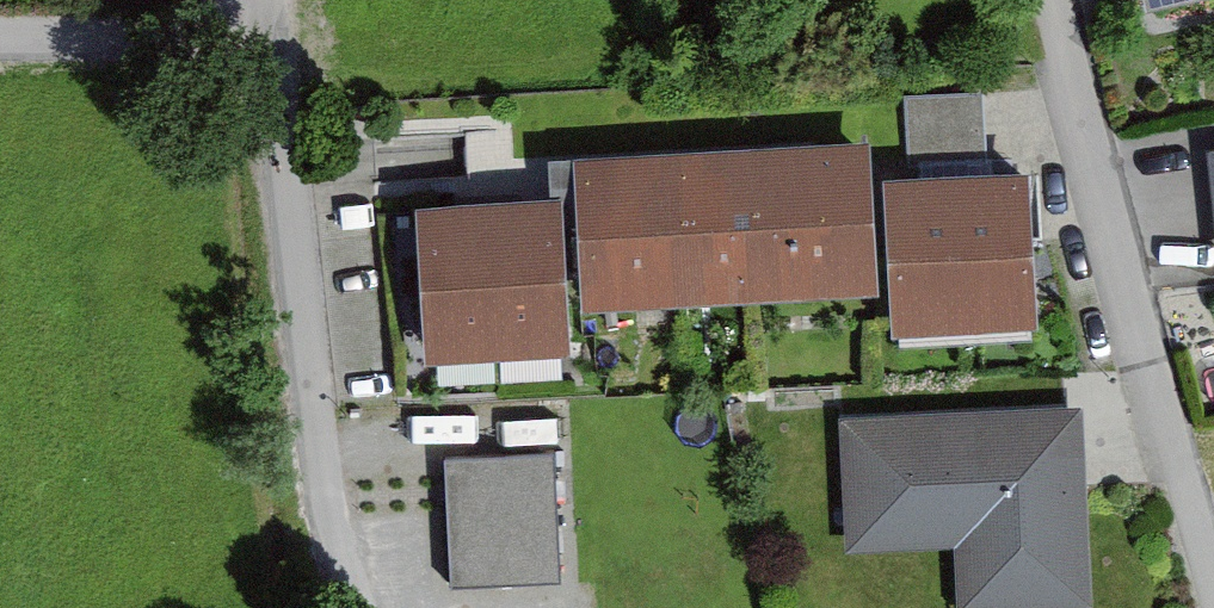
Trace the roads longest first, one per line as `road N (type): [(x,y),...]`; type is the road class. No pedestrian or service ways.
road 1 (residential): [(366,607),(325,392),(284,30)]
road 2 (residential): [(1213,526),(1069,0)]
road 3 (residential): [(0,35),(284,30)]

